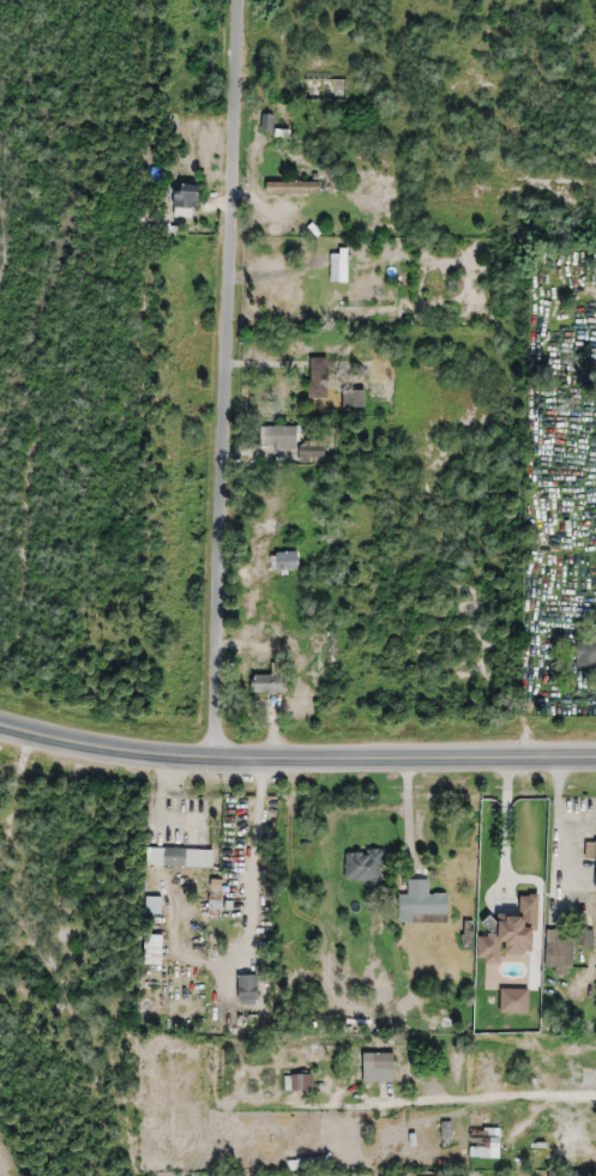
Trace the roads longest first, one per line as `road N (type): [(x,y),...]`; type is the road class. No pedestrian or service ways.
road 1 (tertiary): [(241,0),(205,758)]
road 2 (secondary): [(595,759),(205,758),(0,725)]

